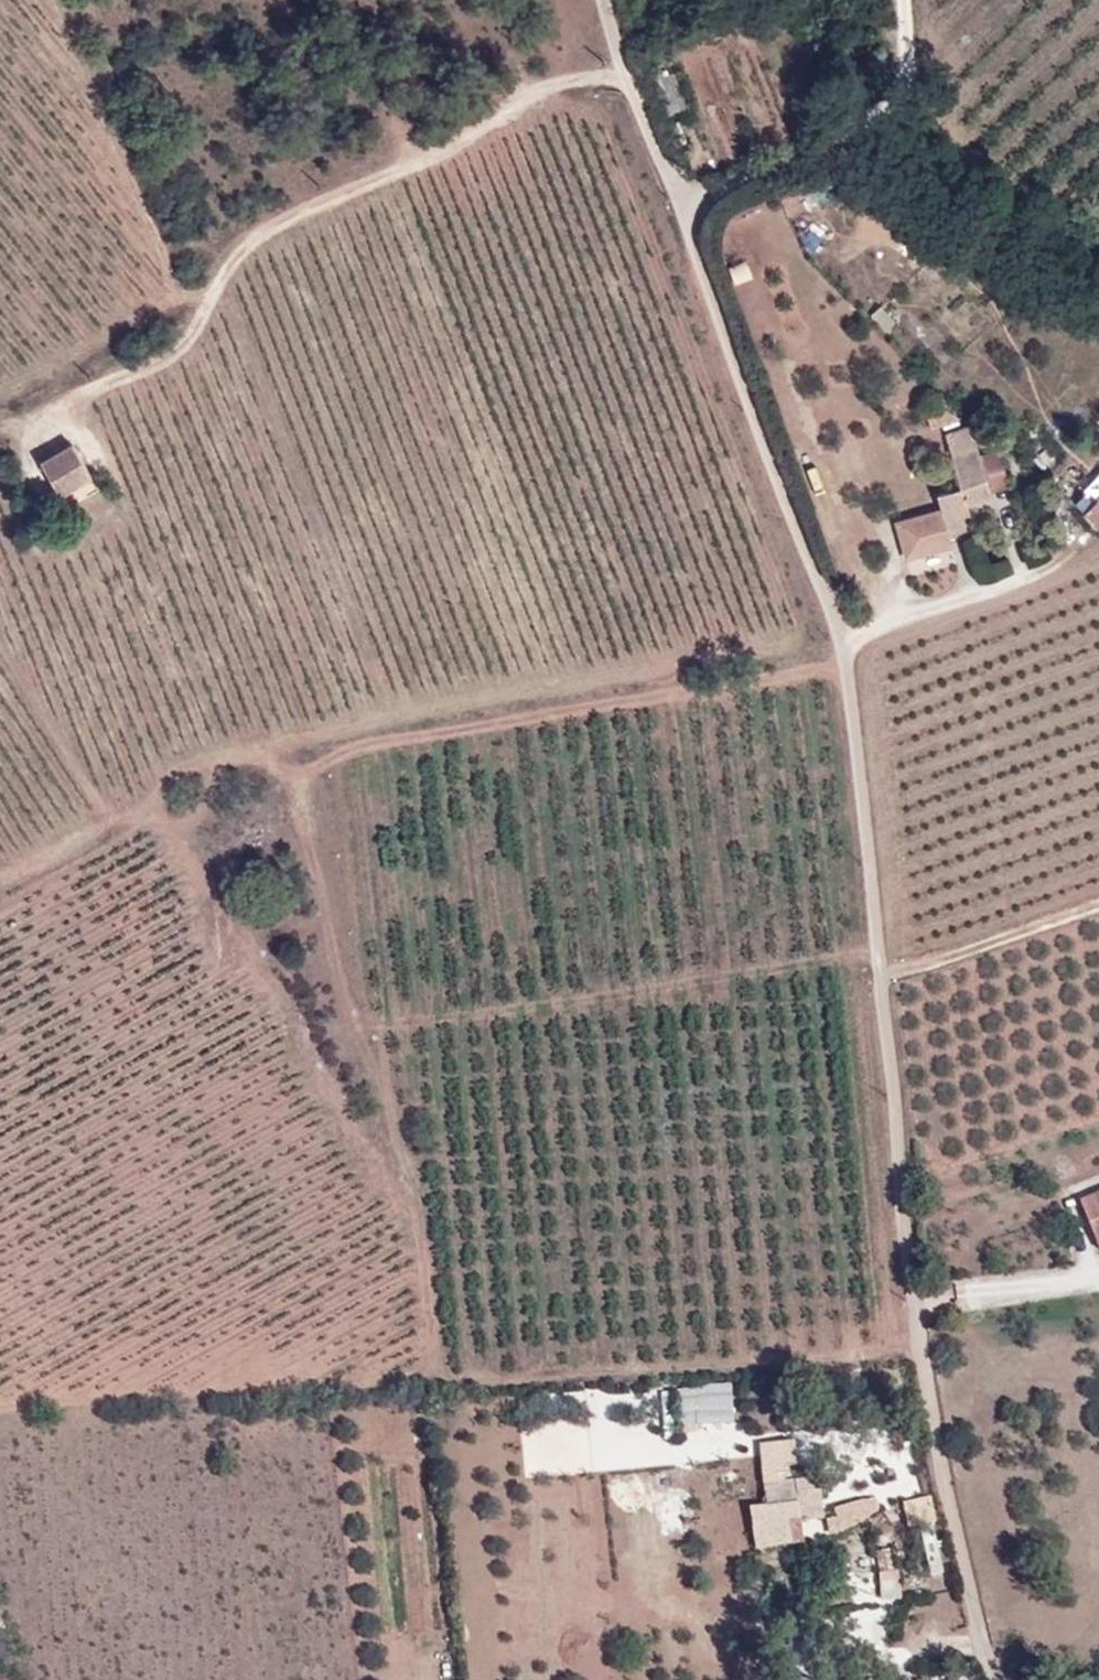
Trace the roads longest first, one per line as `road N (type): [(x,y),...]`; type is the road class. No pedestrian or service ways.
road 1 (unclassified): [(694,214),(833,609),(914,1260),(1008,1679)]
road 2 (track): [(55,419),(166,360),(198,333),(232,269),(254,246),(436,161),(542,94),(624,70)]
road 3 (unclassified): [(903,0),(905,50),(890,109),(874,126),(846,153),(746,185),(694,214)]
road 4 (unclassified): [(606,0),(630,86),(694,214)]

